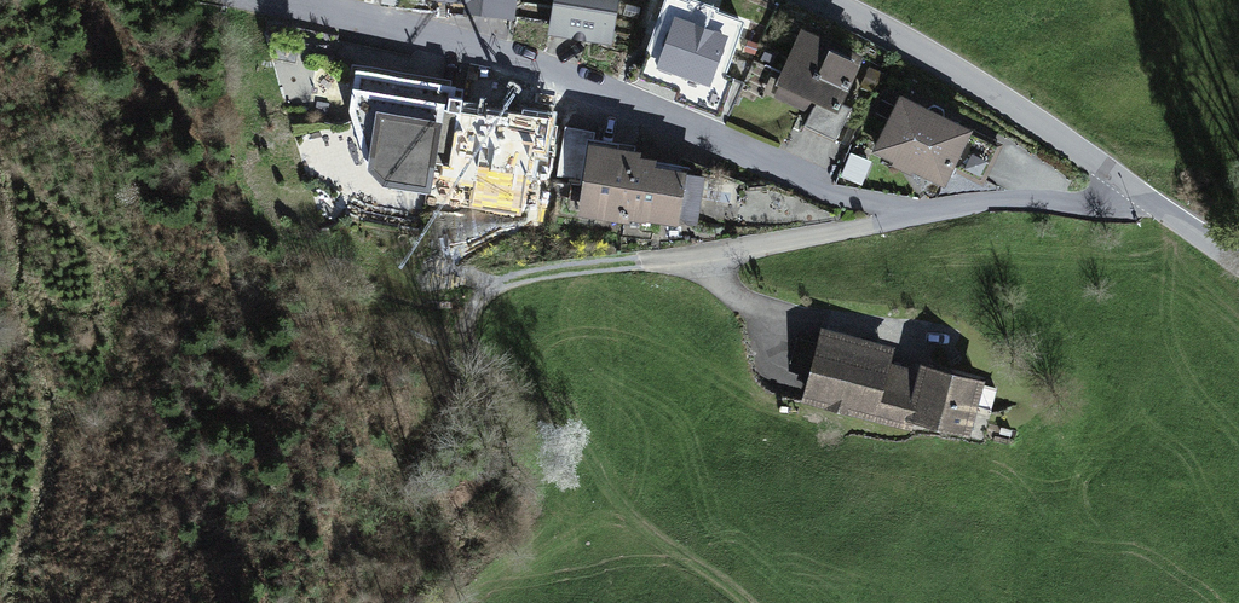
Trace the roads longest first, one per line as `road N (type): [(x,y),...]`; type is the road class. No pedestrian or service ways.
road 1 (residential): [(885,236),(777,178),(463,59),(287,21)]
road 2 (track): [(662,259),(523,283),(475,314),(468,348),(551,420),(617,517),(664,562),(733,602)]
road 3 (unclassified): [(1140,198),(896,35),(819,0)]
road 4 (residential): [(1140,198),(1105,224),(987,216),(885,236)]
road 5 (track): [(940,349),(758,316),(709,258)]
road 6 (residential): [(885,236),(662,259)]
road 7 (unclassified): [(1238,273),(1140,198)]

